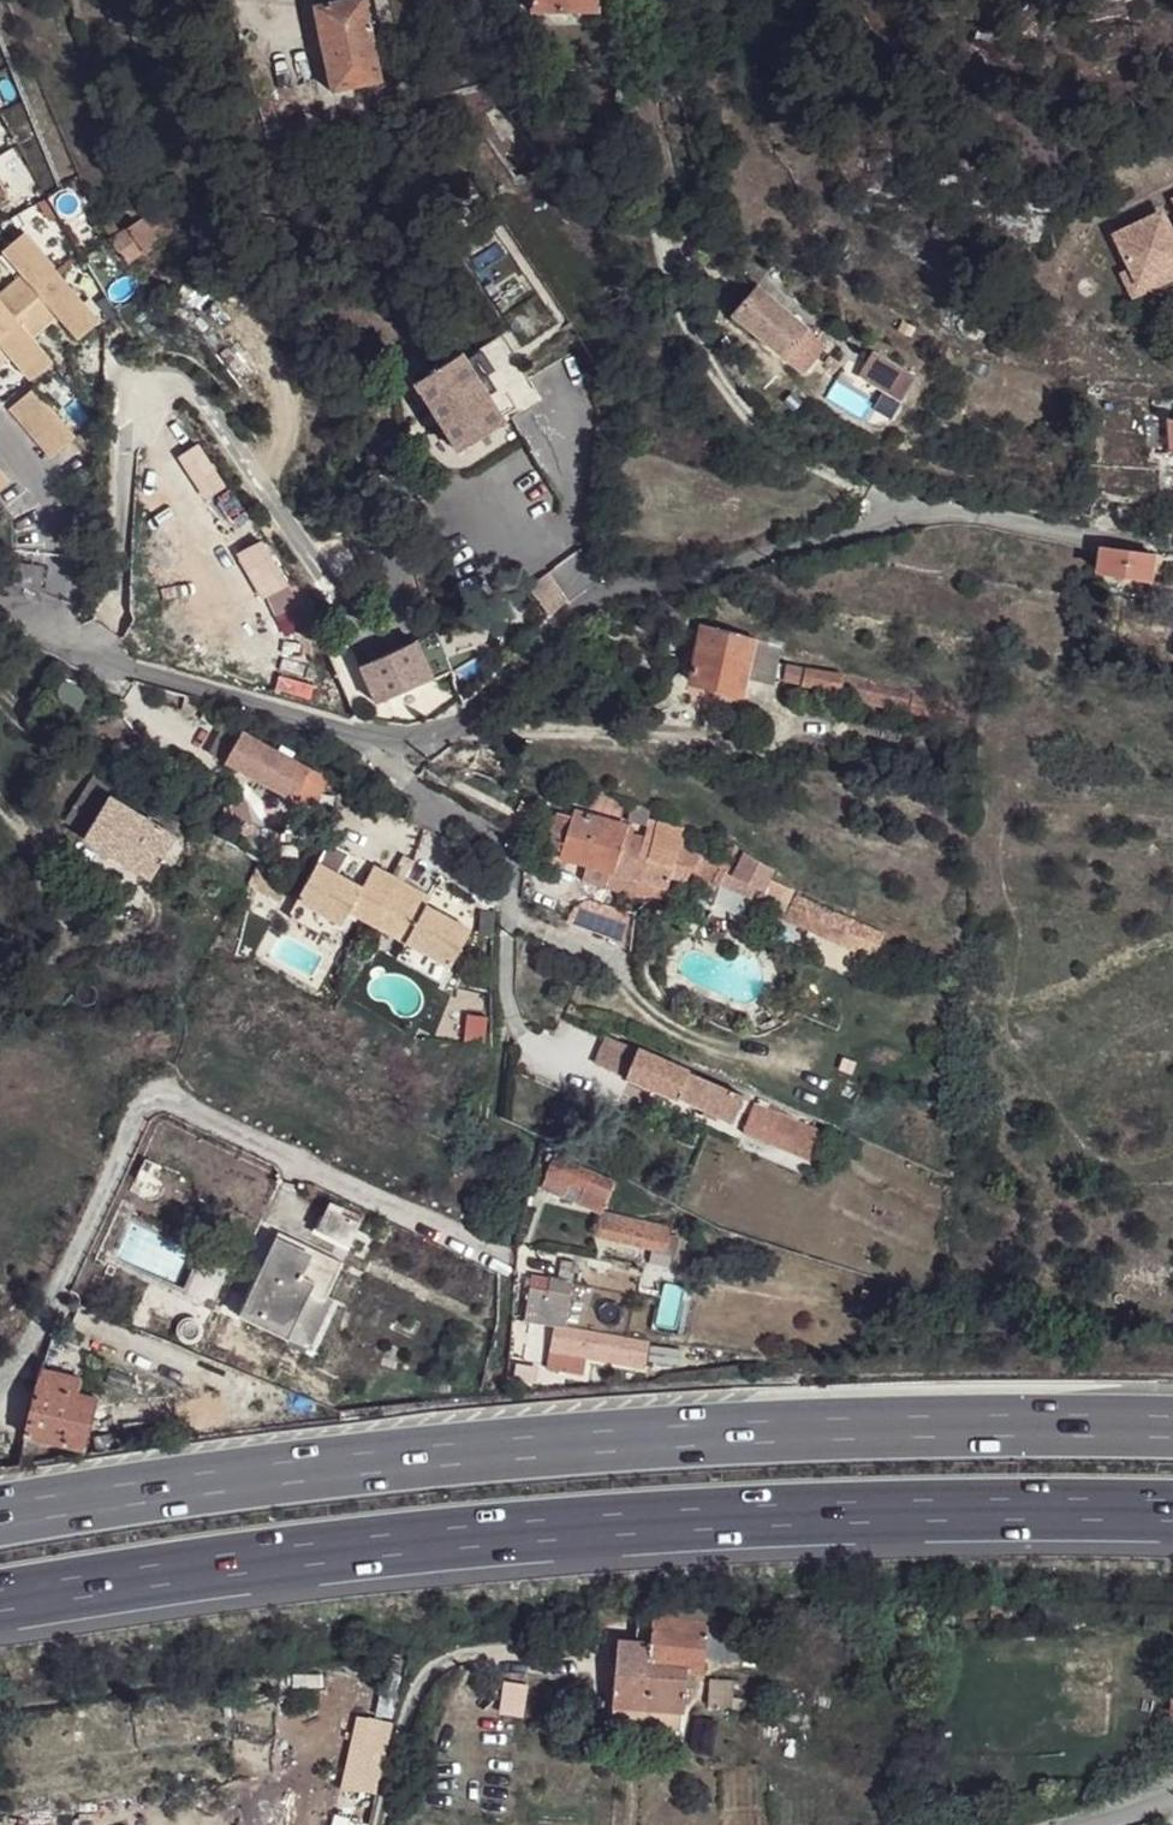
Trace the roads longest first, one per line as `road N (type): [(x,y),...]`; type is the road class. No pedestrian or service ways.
road 1 (motorway): [(1172,1430),(993,1424),(611,1442),(174,1491),(0,1523)]
road 2 (motorway): [(0,1604),(189,1572),(605,1525),(866,1514),(1172,1514)]
road 3 (residential): [(353,730),(411,748),(432,742),(479,711),(558,625),(617,587),(677,588),(922,521),(1172,549)]
road 4 (residential): [(0,1388),(35,1351),(154,1104),(176,1105),(504,1261)]
road 5 (residential): [(353,730),(426,798),(495,841),(506,858),(508,998),(524,1036)]
road 6 (residential): [(0,623),(353,730)]

